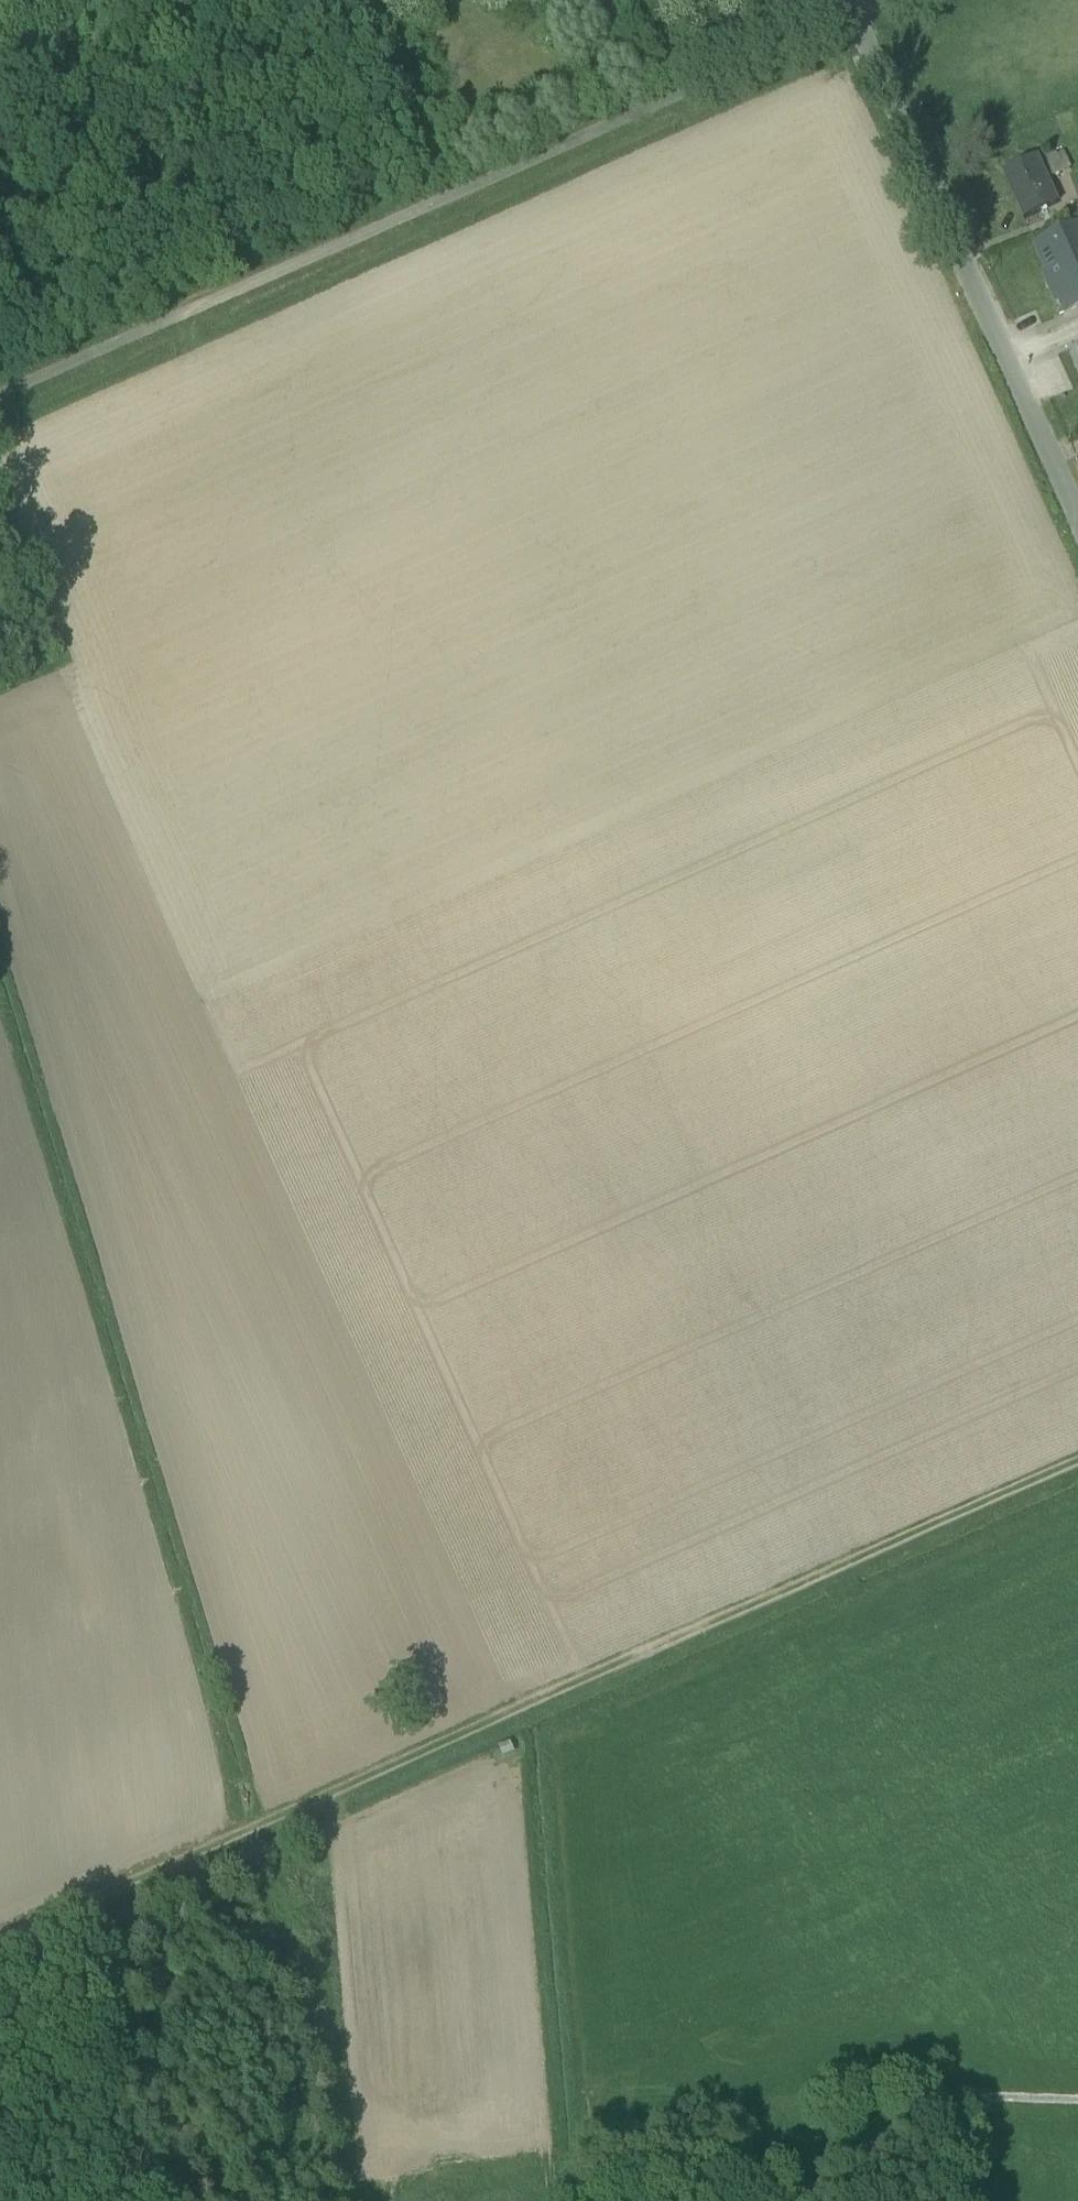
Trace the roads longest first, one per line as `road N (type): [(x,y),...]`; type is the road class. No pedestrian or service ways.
road 1 (track): [(1077,1460),(0,1934)]
road 2 (unclassified): [(857,8),(1077,509)]

